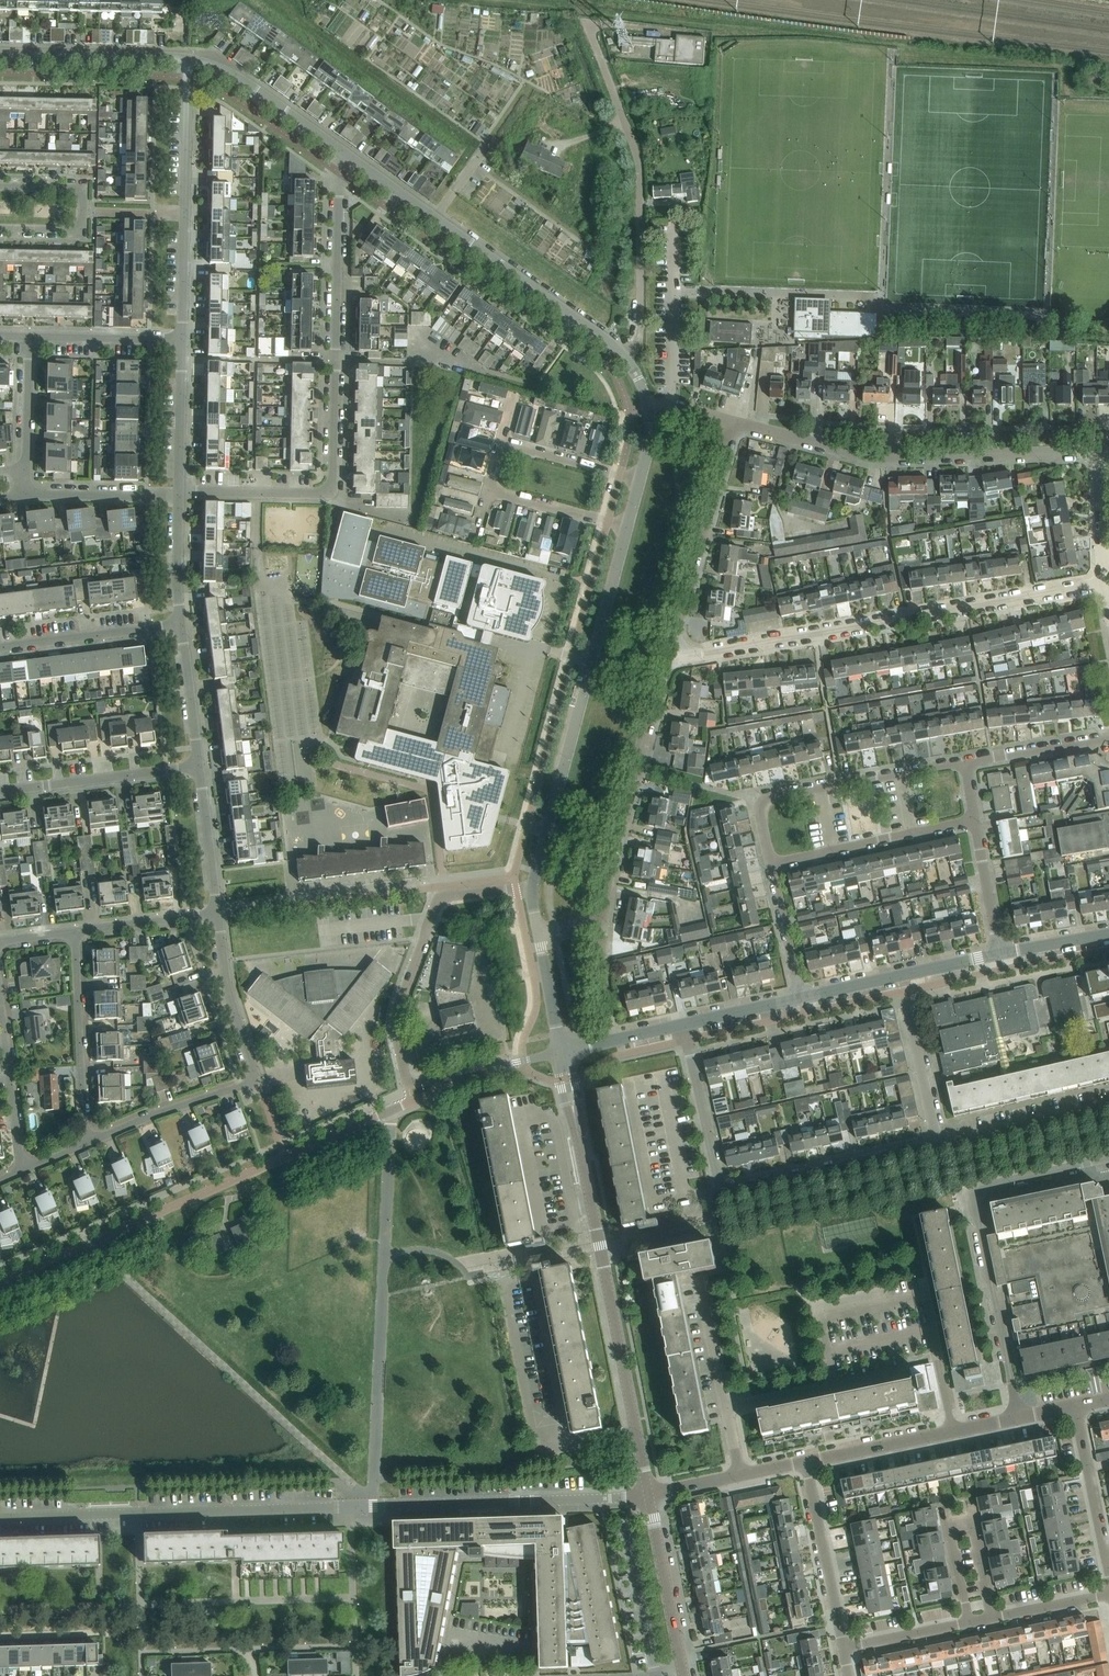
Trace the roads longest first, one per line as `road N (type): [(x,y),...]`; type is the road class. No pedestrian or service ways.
road 1 (residential): [(0,1517),(648,1493)]
road 2 (residential): [(180,495),(316,494),(333,479),(338,172),(348,154)]
road 3 (tertiary): [(648,1493),(562,1053)]
road 4 (residential): [(669,659),(1105,583)]
road 5 (unclassified): [(562,1053),(413,1084),(406,1074),(400,1005),(436,907),(459,894),(531,891)]
road 6 (residential): [(731,420),(873,457),(1101,452)]
road 7 (residential): [(1018,1416),(975,1193),(1108,1159)]
road 8 (residential): [(87,1142),(257,1077),(217,915)]
road 9 (residential): [(625,357),(639,344),(638,172),(586,25)]
road 10 (tertiary): [(625,357),(348,154)]
road 11 (residential): [(955,1429),(940,1363),(726,1406)]
road 12 (residential): [(182,340),(192,60)]
road 13 (residential): [(603,925),(612,861),(669,659)]
road 14 (residential): [(771,863),(760,810),(769,799),(967,764)]
road 15 (residential): [(669,659),(731,420)]
road 16 (tertiary): [(531,891),(591,660)]
road 17 (residential): [(721,1185),(736,1189),(938,1144)]
road 18 (residential): [(771,863),(977,823)]
road 19 (residential): [(87,1142),(76,933)]
road 20 (residential): [(0,792),(200,766)]
road 21 (tertiary): [(802,998),(998,955)]
road 22 (residential): [(0,232),(76,234),(83,212),(75,189),(0,187)]
road 23 (residential): [(844,1652),(804,1461)]
road 24 (tertiary): [(192,60),(0,53)]
road 25 (residential): [(23,1171),(0,984)]
road 26 (tertiary): [(348,154),(242,80),(192,60)]
road 27 (residential): [(0,649),(181,625)]
road 28 (tertiary): [(682,1670),(648,1493)]
road 29 (residential): [(938,1144),(1108,1106)]
road 30 (residential): [(1108,1569),(1075,1404)]
road 31 (residential): [(721,1185),(684,1024)]
road 32 (residential): [(180,495),(182,340)]
road 33 (residential): [(955,1429),(804,1461)]
road 34 (residential): [(29,338),(182,340)]
road 35 (residential): [(656,1675),(626,1526)]
road 36 (residential): [(30,507),(180,495)]
road 37 (residential): [(217,915),(200,766)]
road 38 (residential): [(628,527),(487,490)]
road 39 (residential): [(641,479),(500,443)]
road 40 (residential): [(967,764),(1108,740)]
road 41 (residential): [(200,766),(181,625)]
road 42 (residential): [(76,933),(217,915)]
road 43 (residential): [(802,998),(771,863)]
road 44 (tertiary): [(591,660),(628,527)]
road 45 (residential): [(30,475),(29,338)]
road 46 (residential): [(938,1144),(908,1013)]
road 47 (residential): [(998,955),(977,823)]
road 48 (residential): [(701,1278),(726,1406)]
road 49 (residential): [(181,625),(180,495)]
road 50 (residential): [(844,1652),(970,1626)]
road 51 (tertiary): [(562,1053),(684,1024)]
road 52 (residential): [(970,1626),(945,1504)]
road 53 (residential): [(993,1621),(969,1499)]
road 54 (tertiary): [(562,1053),(538,934)]
road 55 (tertiary): [(684,1024),(802,998)]

